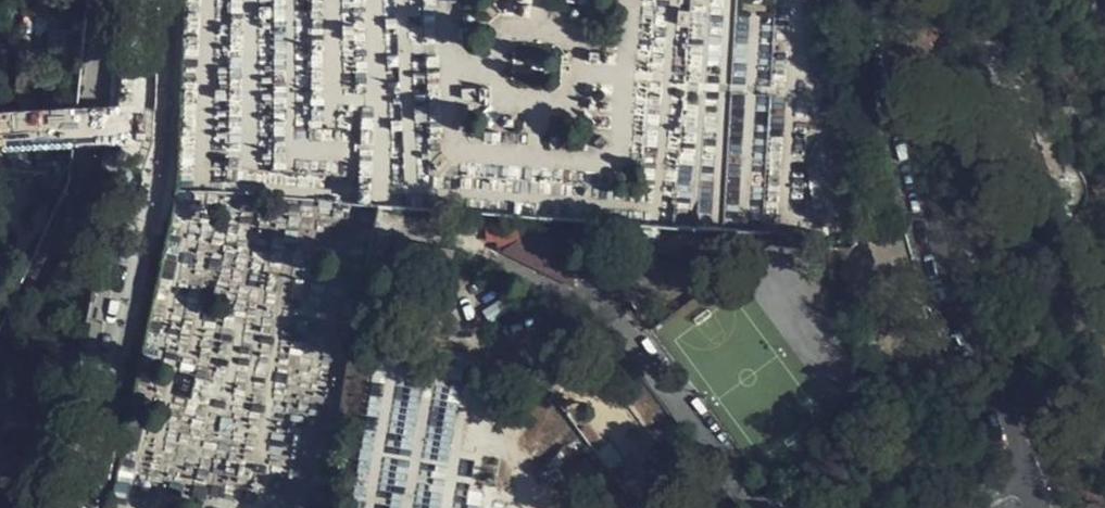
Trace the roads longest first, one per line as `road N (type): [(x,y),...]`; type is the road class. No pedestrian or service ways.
road 1 (residential): [(1003,507),(1017,463),(1009,426),(935,244),(876,0)]
road 2 (residential): [(163,0),(155,183),(86,507)]

